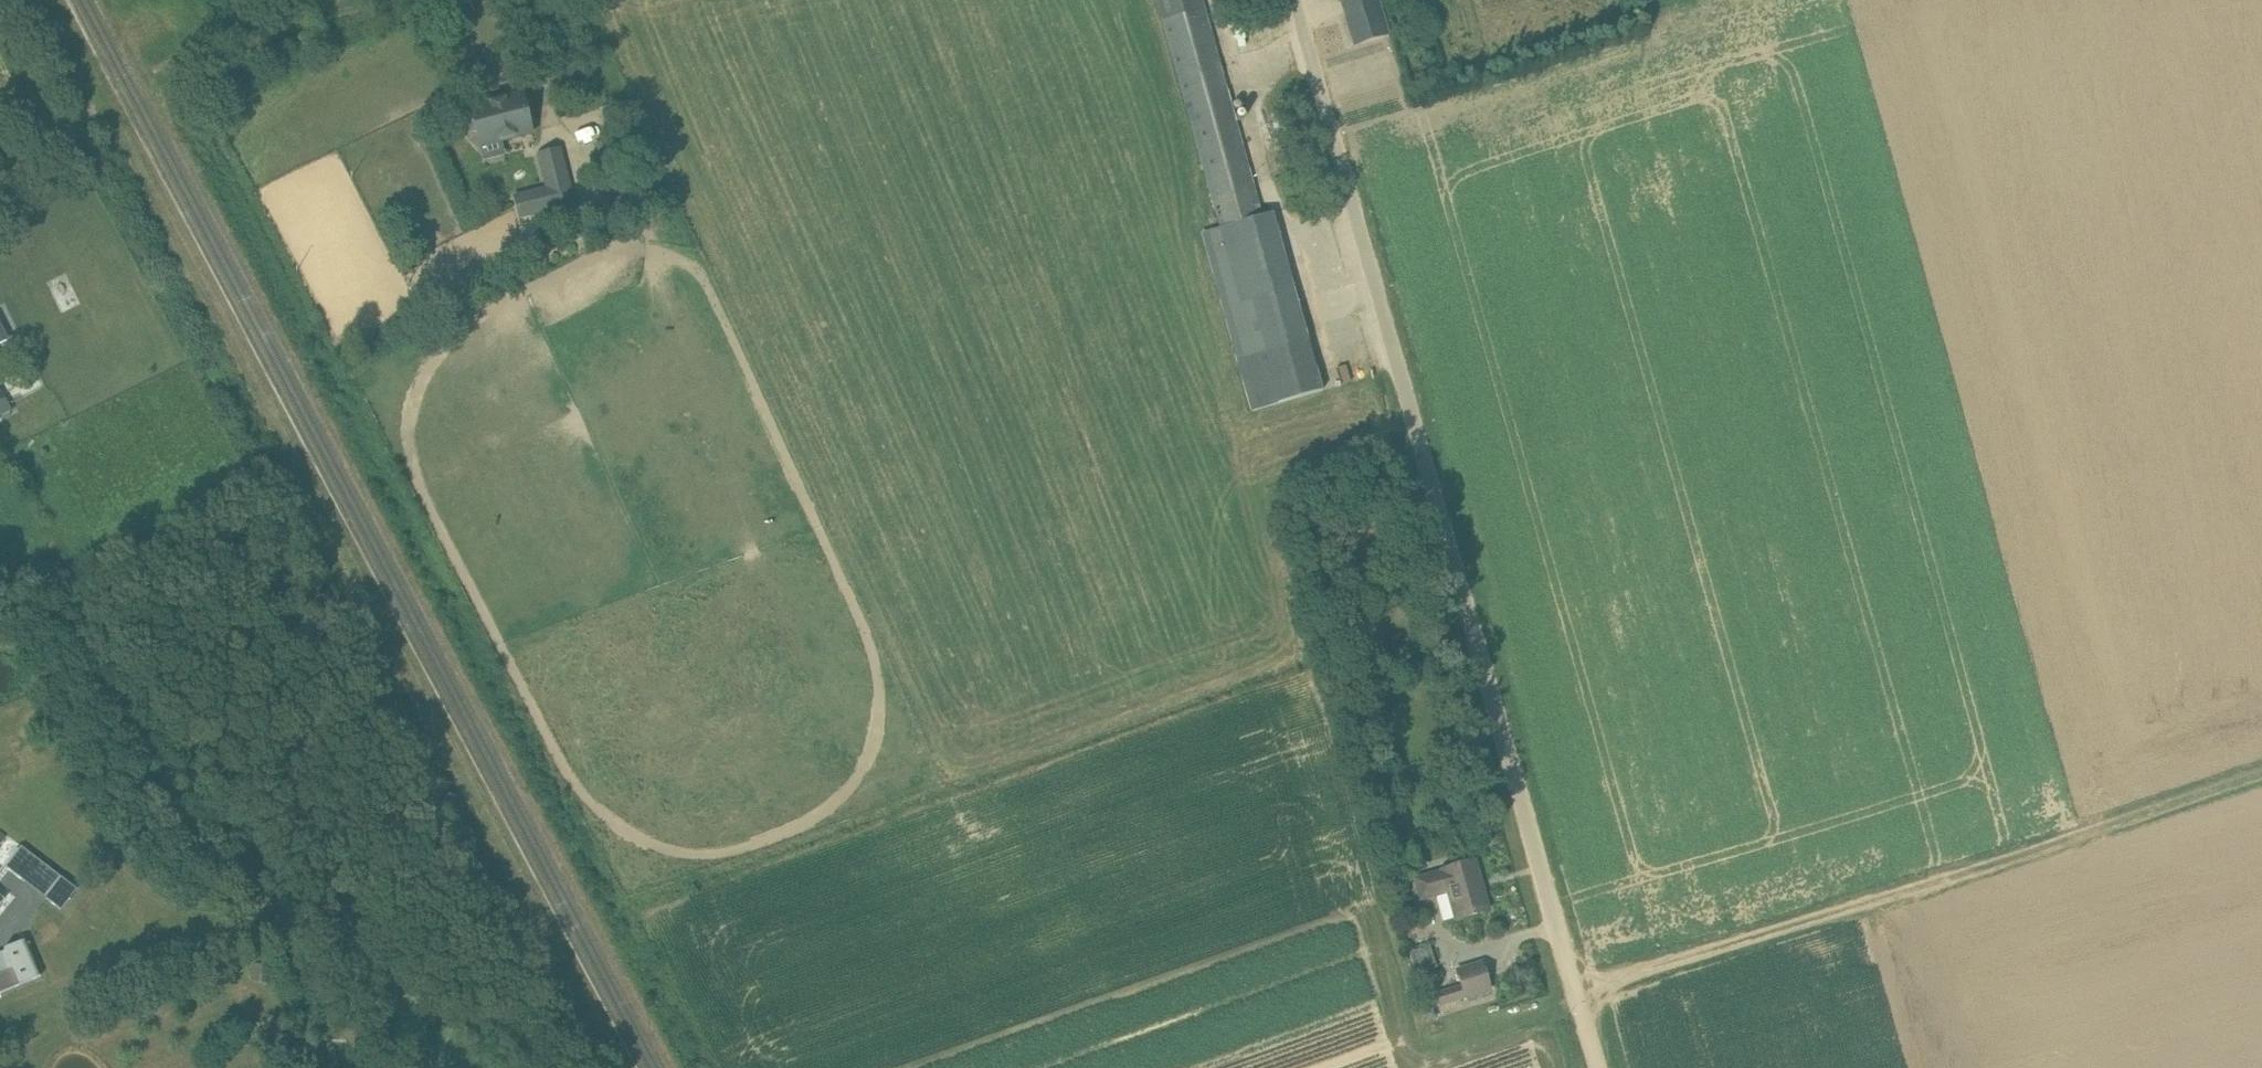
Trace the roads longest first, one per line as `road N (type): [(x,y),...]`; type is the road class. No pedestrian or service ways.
road 1 (unclassified): [(1605,1067),(1296,0)]
road 2 (track): [(2261,771),(1582,990)]
road 3 (unclassified): [(185,57),(405,0)]

